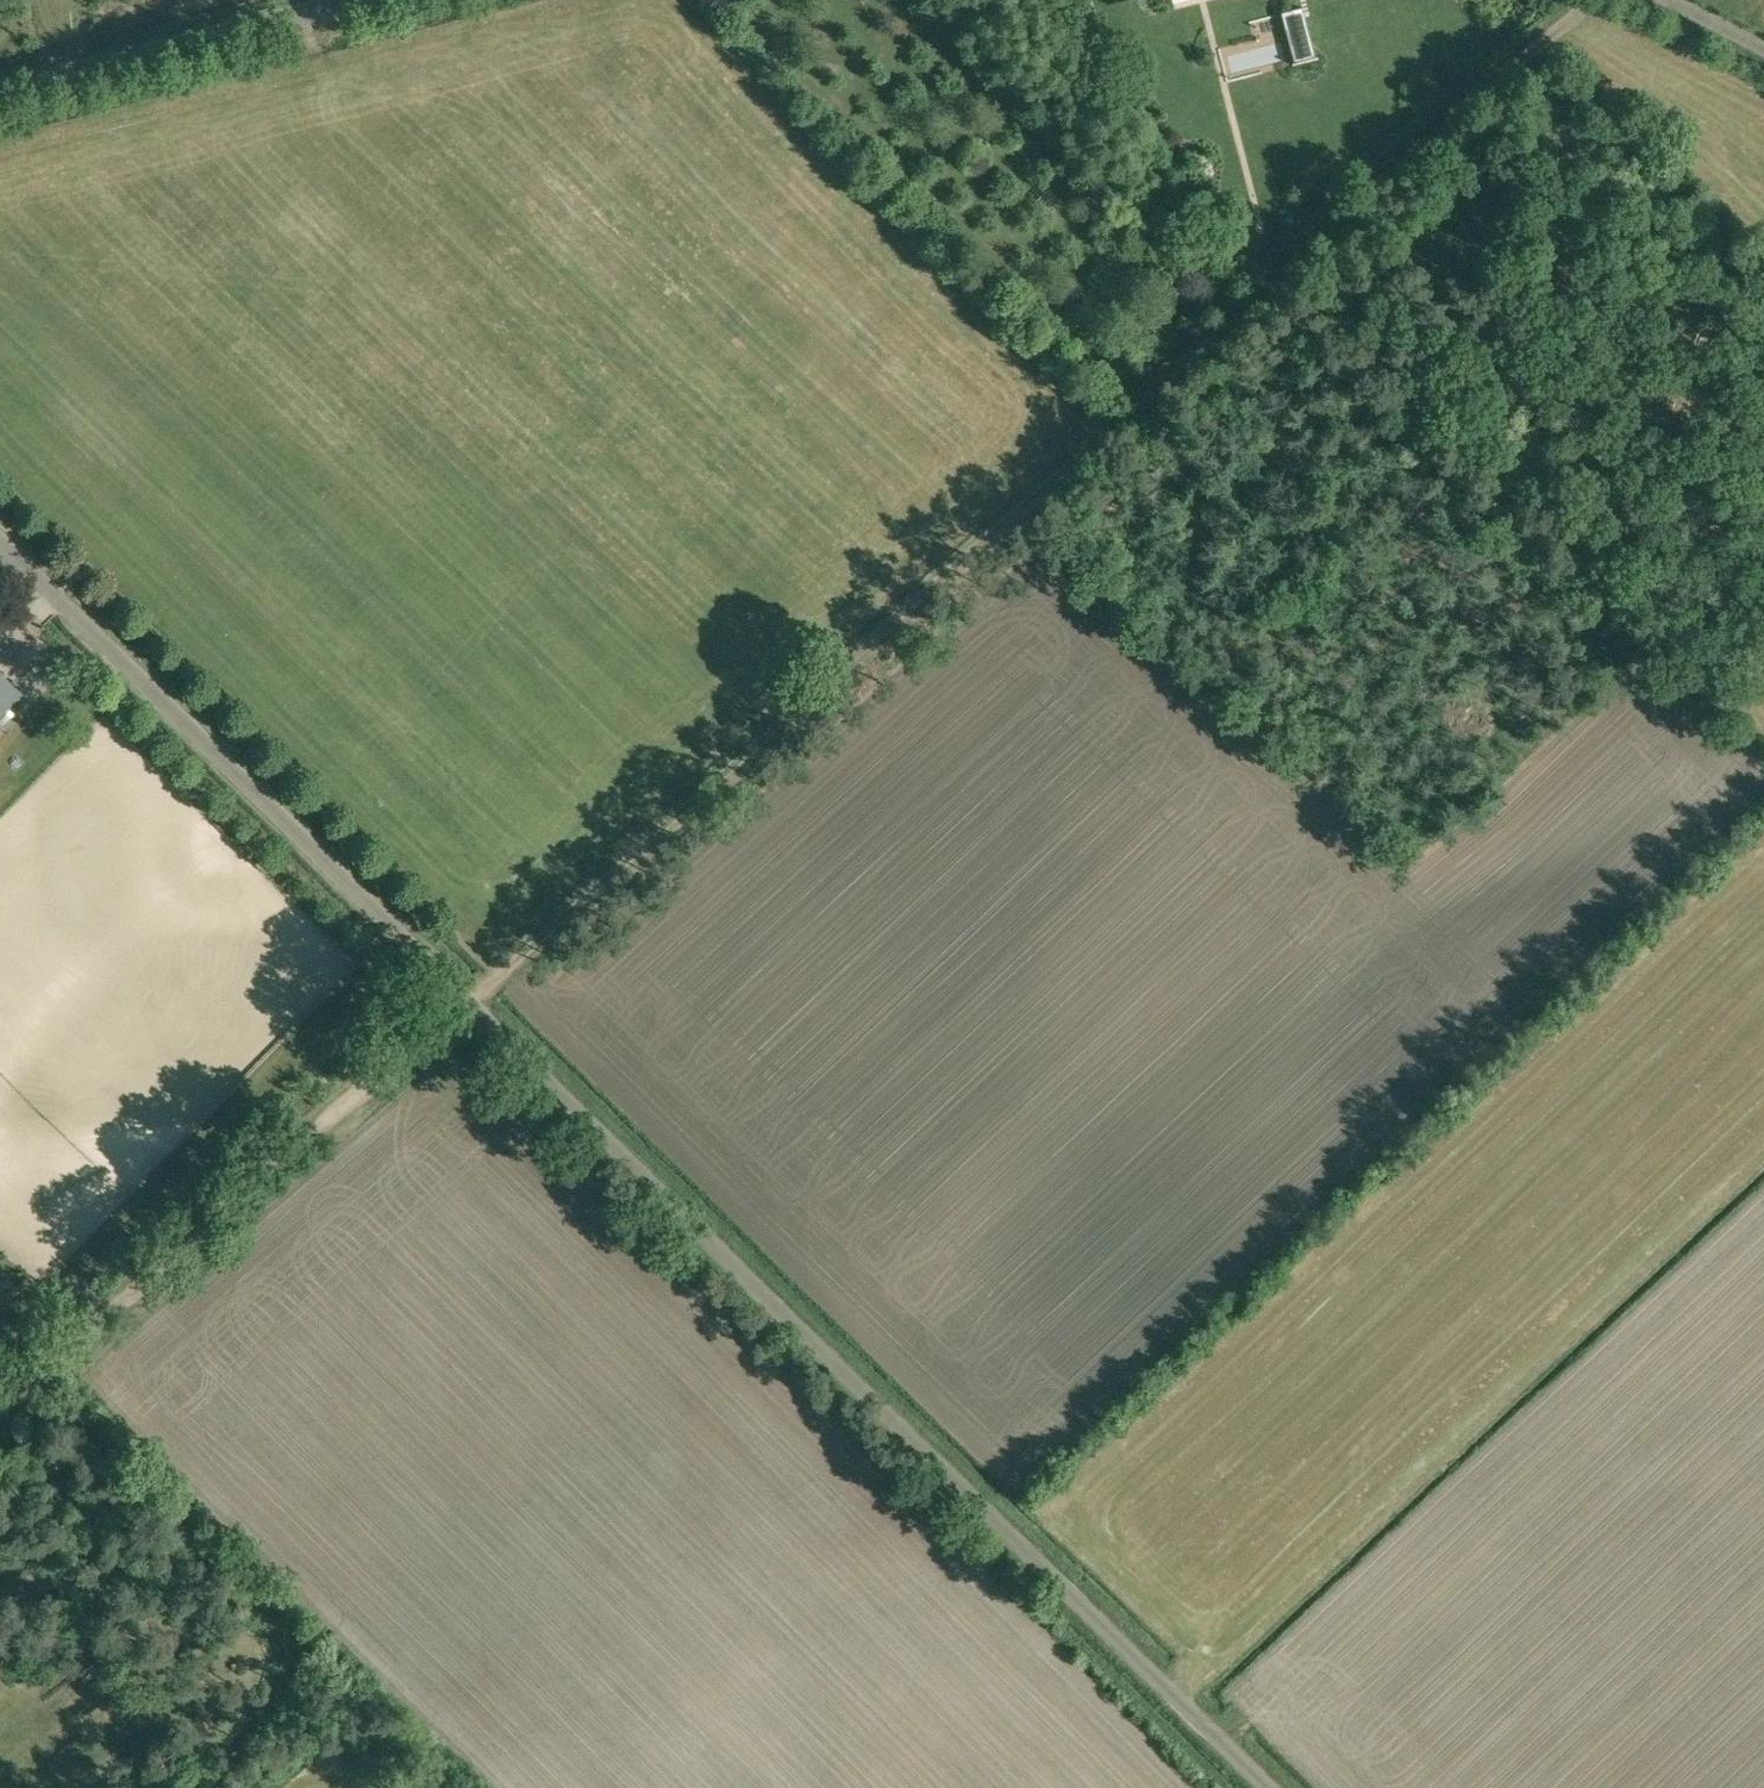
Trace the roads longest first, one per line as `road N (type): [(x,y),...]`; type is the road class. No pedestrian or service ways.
road 1 (unclassified): [(1289,1787),(0,539)]
road 2 (track): [(1603,0),(469,996)]
road 3 (track): [(59,1330),(469,996)]
road 4 (unclassified): [(0,97),(377,0)]

